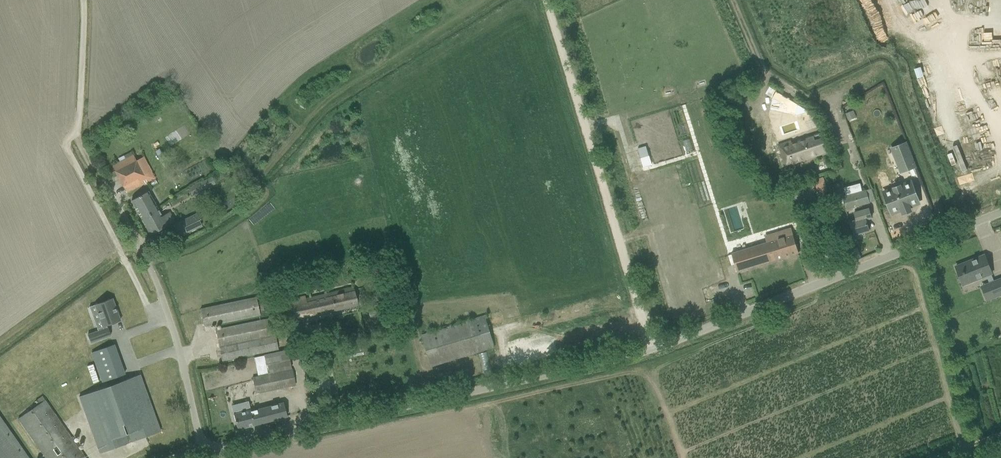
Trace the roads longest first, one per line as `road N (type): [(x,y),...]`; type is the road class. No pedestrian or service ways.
road 1 (unclassified): [(175,457),(653,350),(1000,212)]
road 2 (track): [(547,0),(653,350)]

